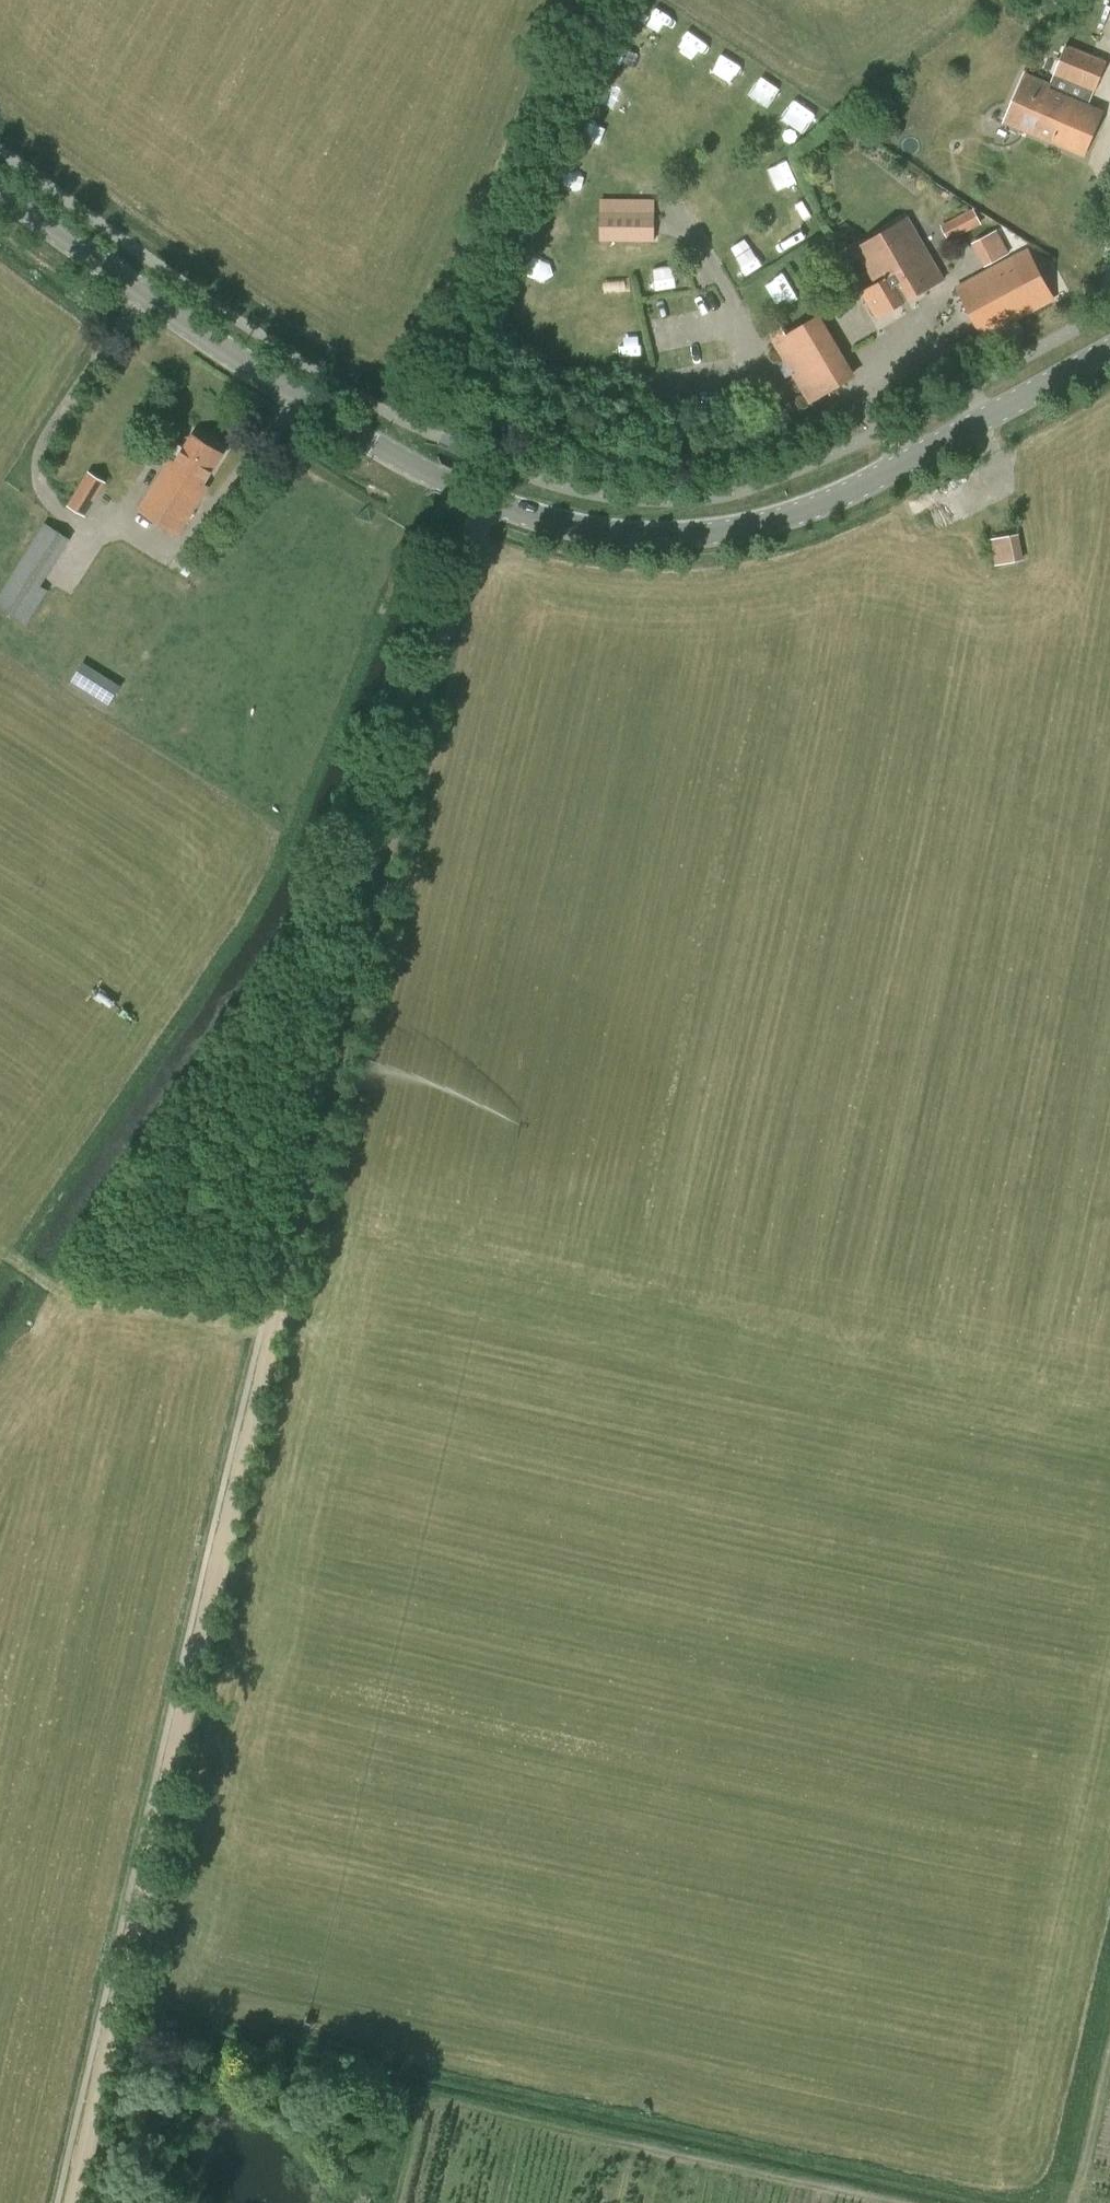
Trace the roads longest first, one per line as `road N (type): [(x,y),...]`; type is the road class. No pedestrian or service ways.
road 1 (track): [(73,2202),(417,734)]
road 2 (secondary): [(1109,351),(854,490),(777,521),(693,536),(639,534),(493,501)]
road 3 (secondary): [(493,501),(381,449),(305,402),(0,189)]
road 4 (unclassified): [(417,734),(458,579),(493,501)]

